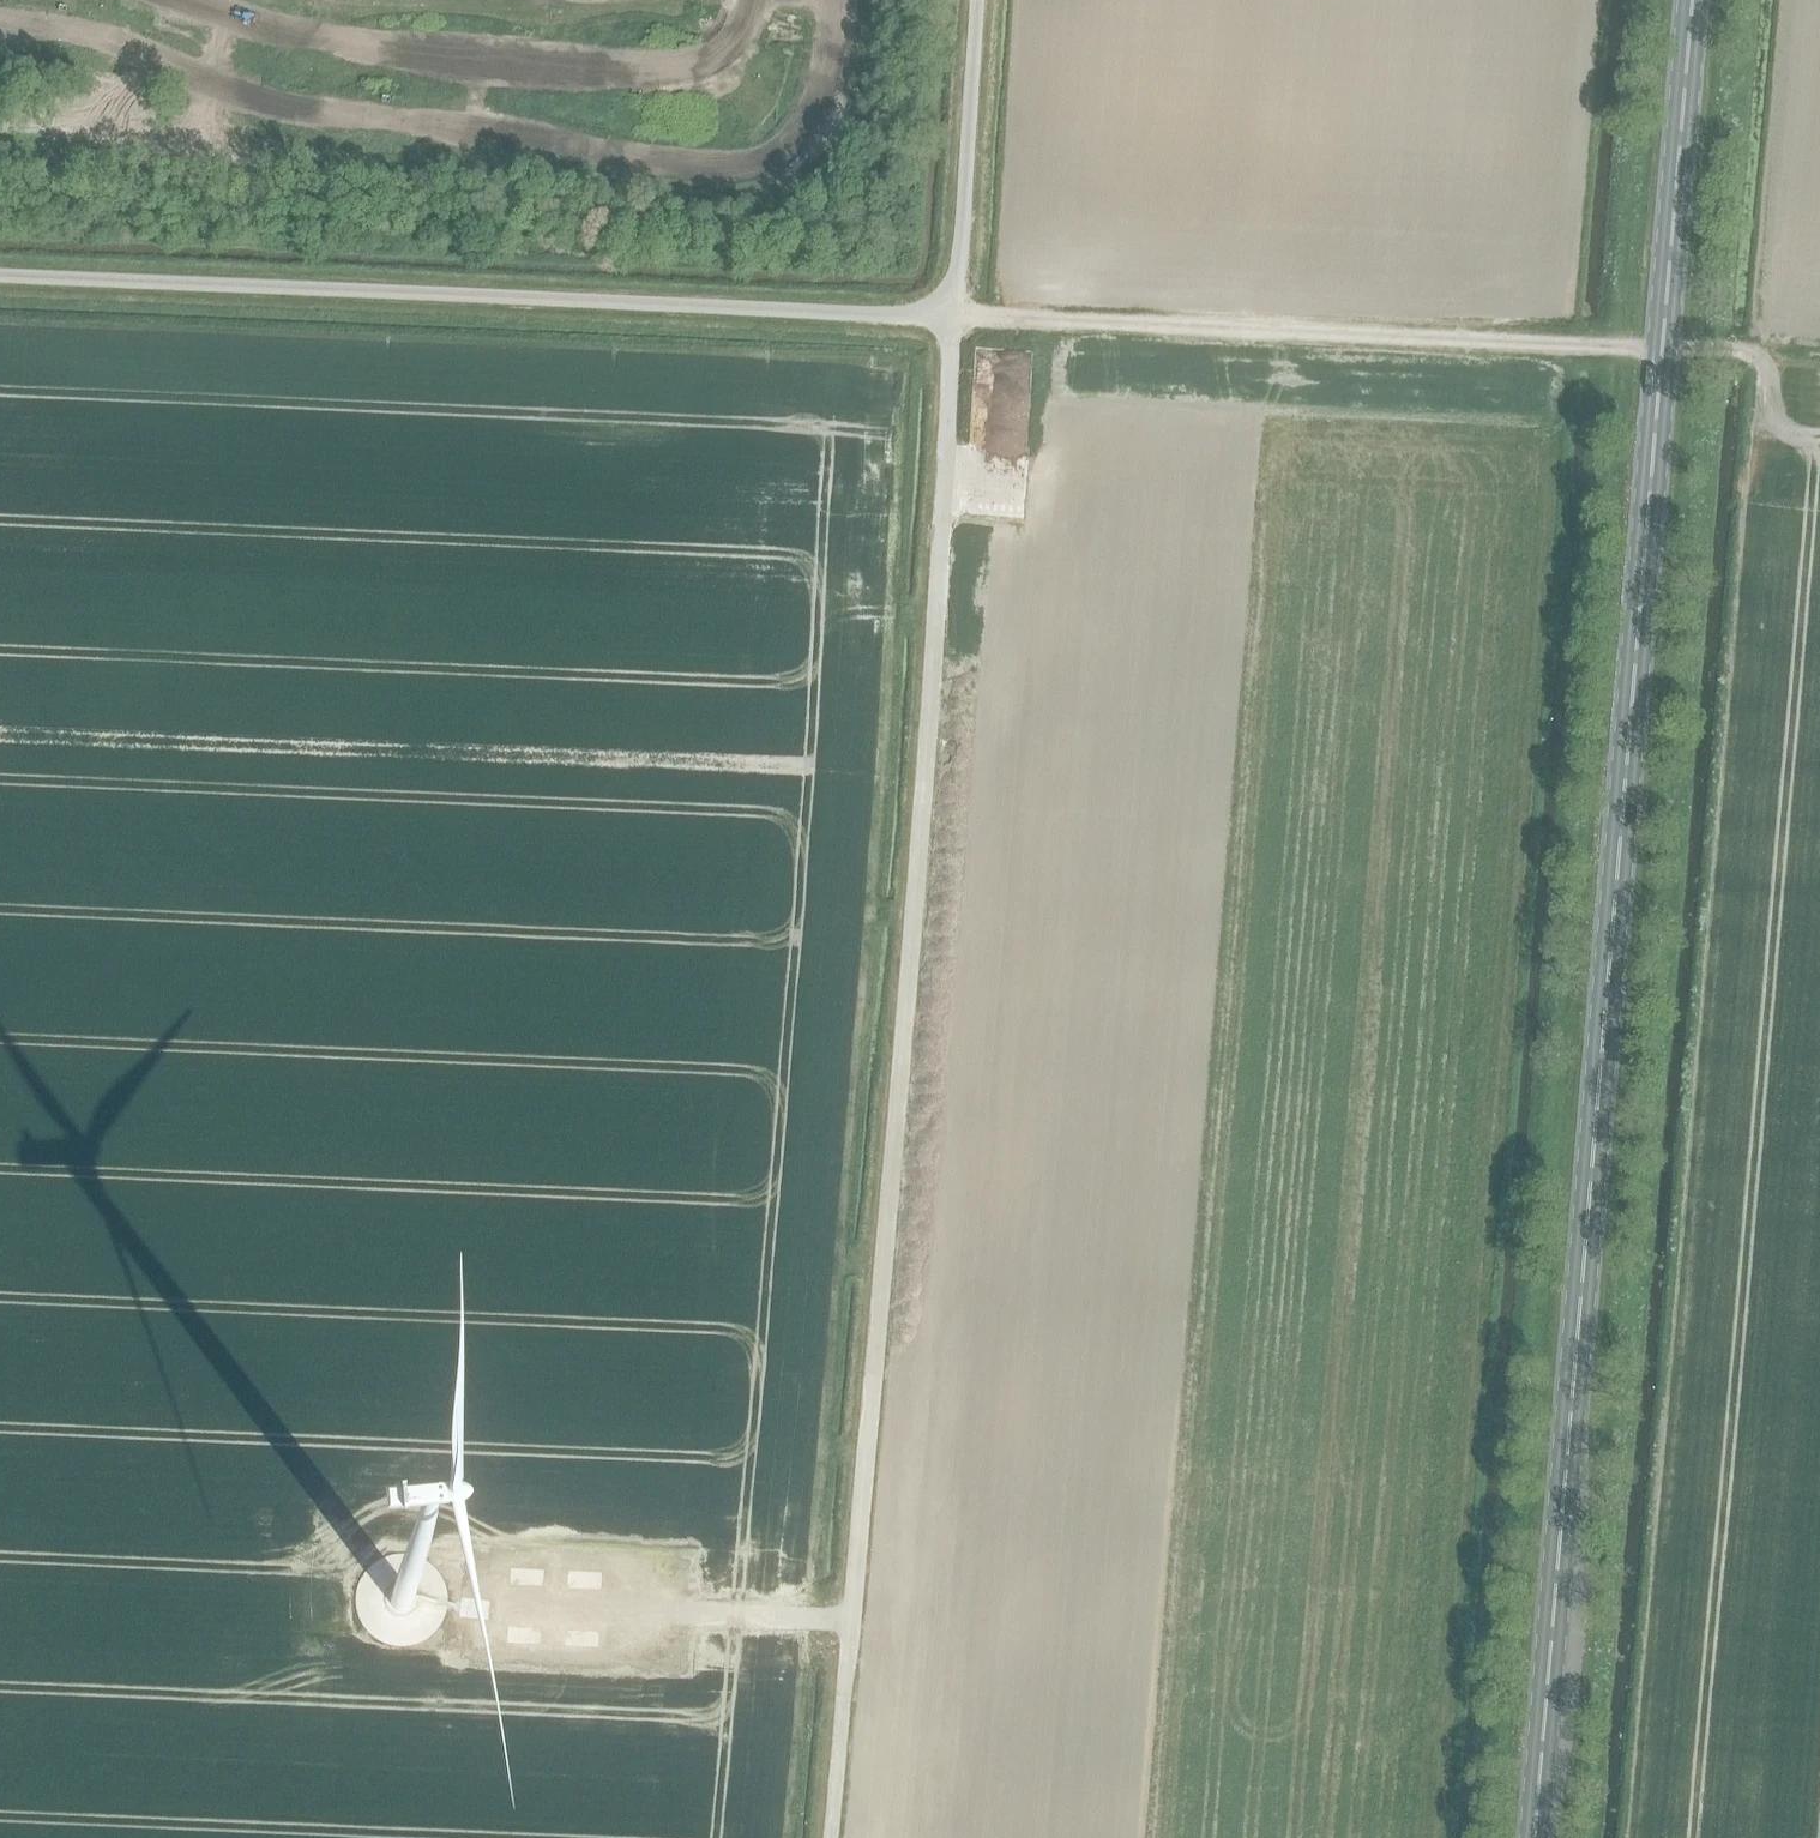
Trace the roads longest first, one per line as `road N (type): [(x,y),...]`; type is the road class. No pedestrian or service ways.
road 1 (primary): [(1534,1837),(1693,0)]
road 2 (unclassified): [(0,270),(945,318),(966,0)]

